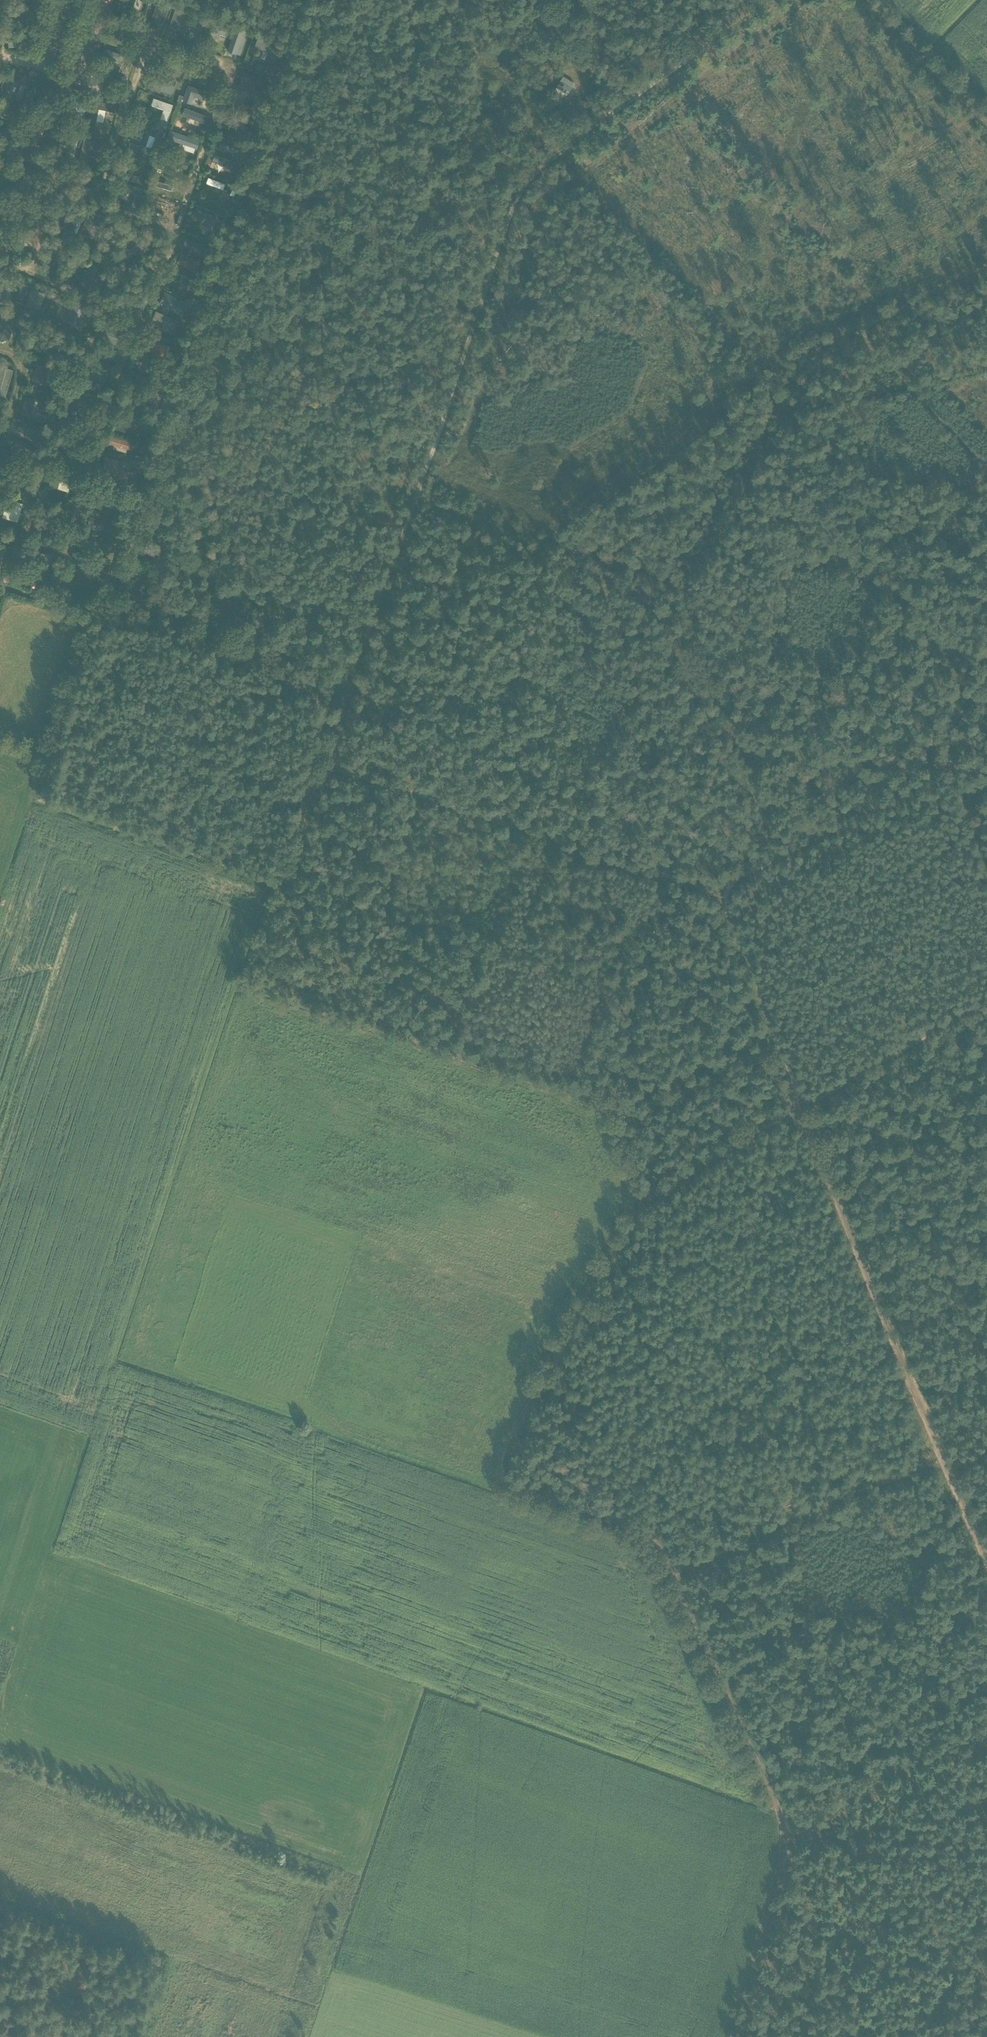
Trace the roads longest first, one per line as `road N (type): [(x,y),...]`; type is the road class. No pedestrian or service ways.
road 1 (track): [(325,748),(720,879),(942,1455)]
road 2 (track): [(325,748),(517,197),(567,147),(765,0)]
road 3 (track): [(771,1013),(620,1090),(612,1102),(640,1200),(504,1468),(504,1479),(654,1530),(676,1568)]
road 4 (track): [(728,2036),(798,1849),(676,1568),(942,1455)]
road 5 (track): [(986,999),(806,1105)]
road 6 (track): [(881,2036),(798,1849)]
road 7 (track): [(869,0),(986,119)]
road 8 (track): [(264,933),(309,796)]

